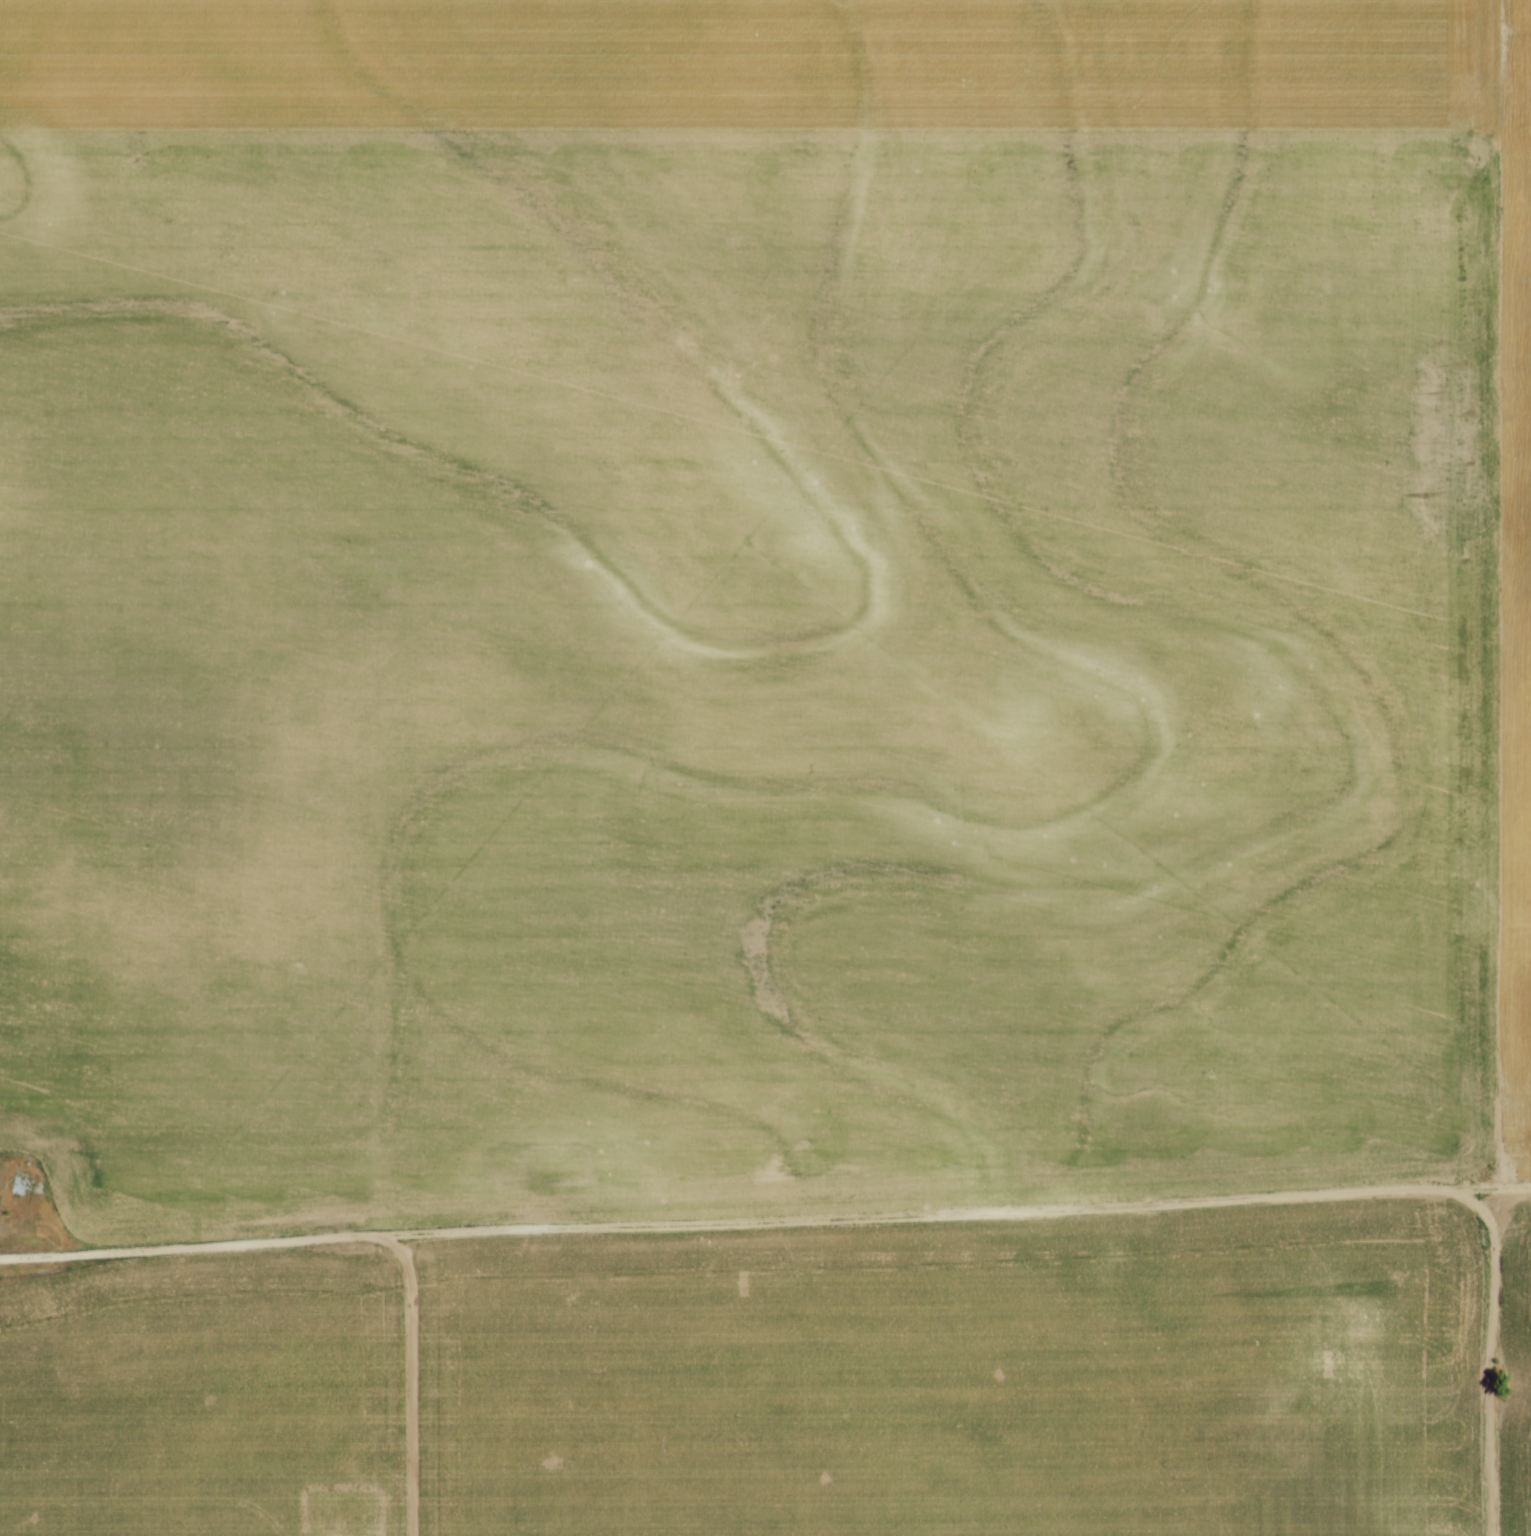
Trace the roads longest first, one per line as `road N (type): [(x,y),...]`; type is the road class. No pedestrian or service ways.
road 1 (residential): [(0,1257),(1530,1182)]

